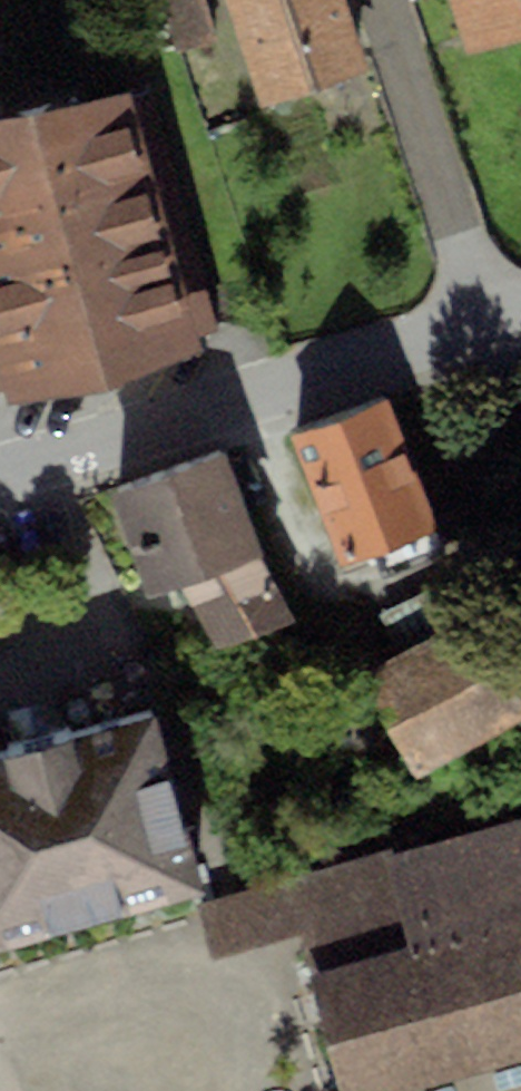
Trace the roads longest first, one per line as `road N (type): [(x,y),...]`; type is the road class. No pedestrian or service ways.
road 1 (residential): [(487,318),(0,474)]
road 2 (residential): [(487,318),(381,0)]

